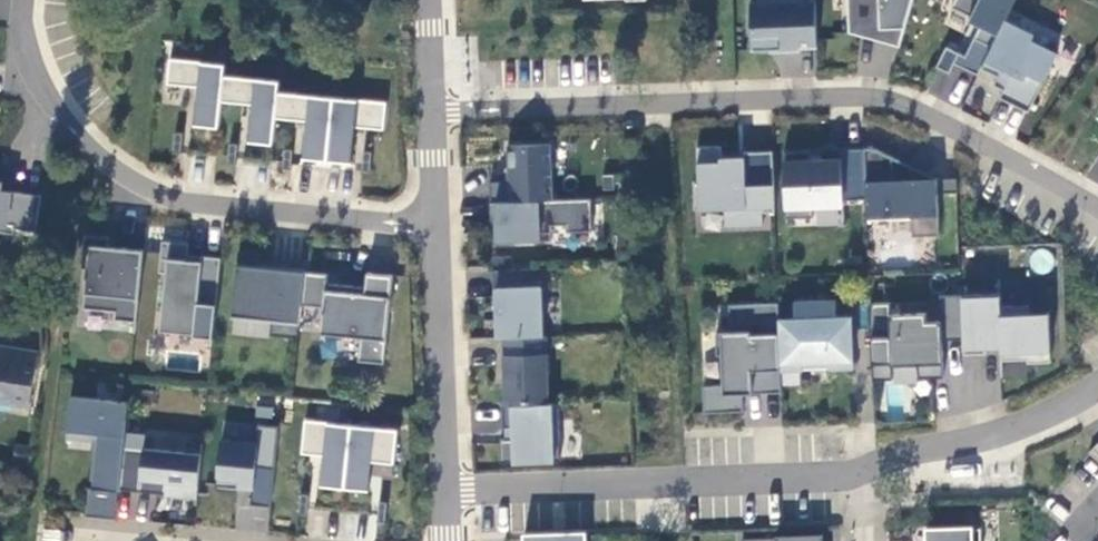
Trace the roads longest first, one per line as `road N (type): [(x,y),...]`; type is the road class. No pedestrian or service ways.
road 1 (residential): [(1097,207),(927,112),(870,95),(431,111)]
road 2 (residential): [(434,225),(195,206),(145,189),(106,165),(51,103),(26,50),(22,0)]
road 3 (residential): [(863,467),(834,478),(445,492)]
road 4 (residential): [(434,225),(445,492)]
road 5 (residential): [(1097,385),(1034,422),(863,467)]

